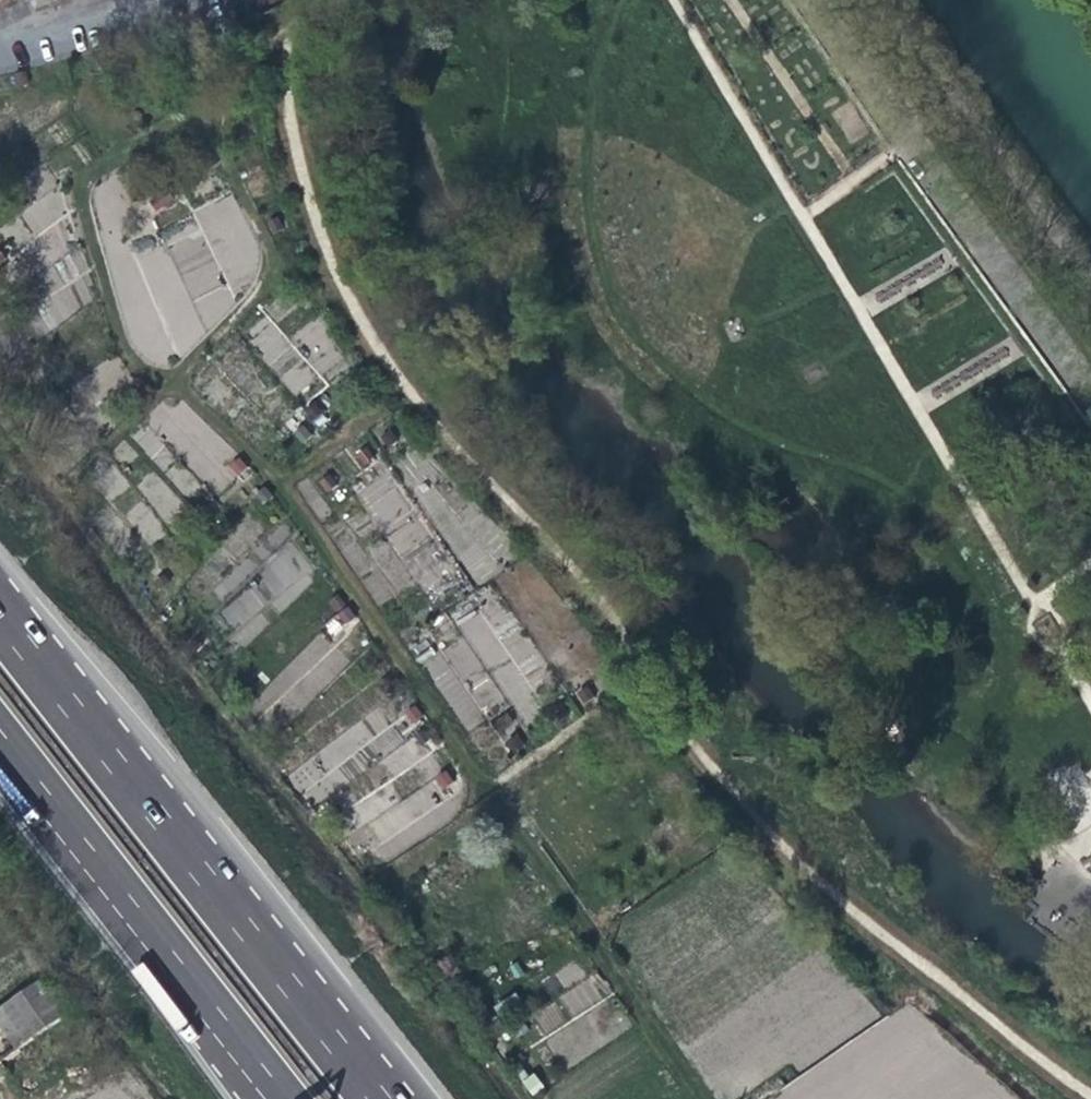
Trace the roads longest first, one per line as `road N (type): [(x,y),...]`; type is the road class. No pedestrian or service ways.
road 1 (motorway): [(394,1098),(0,610)]
road 2 (residential): [(803,0),(1090,401)]
road 3 (motorway): [(0,742),(281,1098)]
road 4 (track): [(52,1098),(154,1030)]

